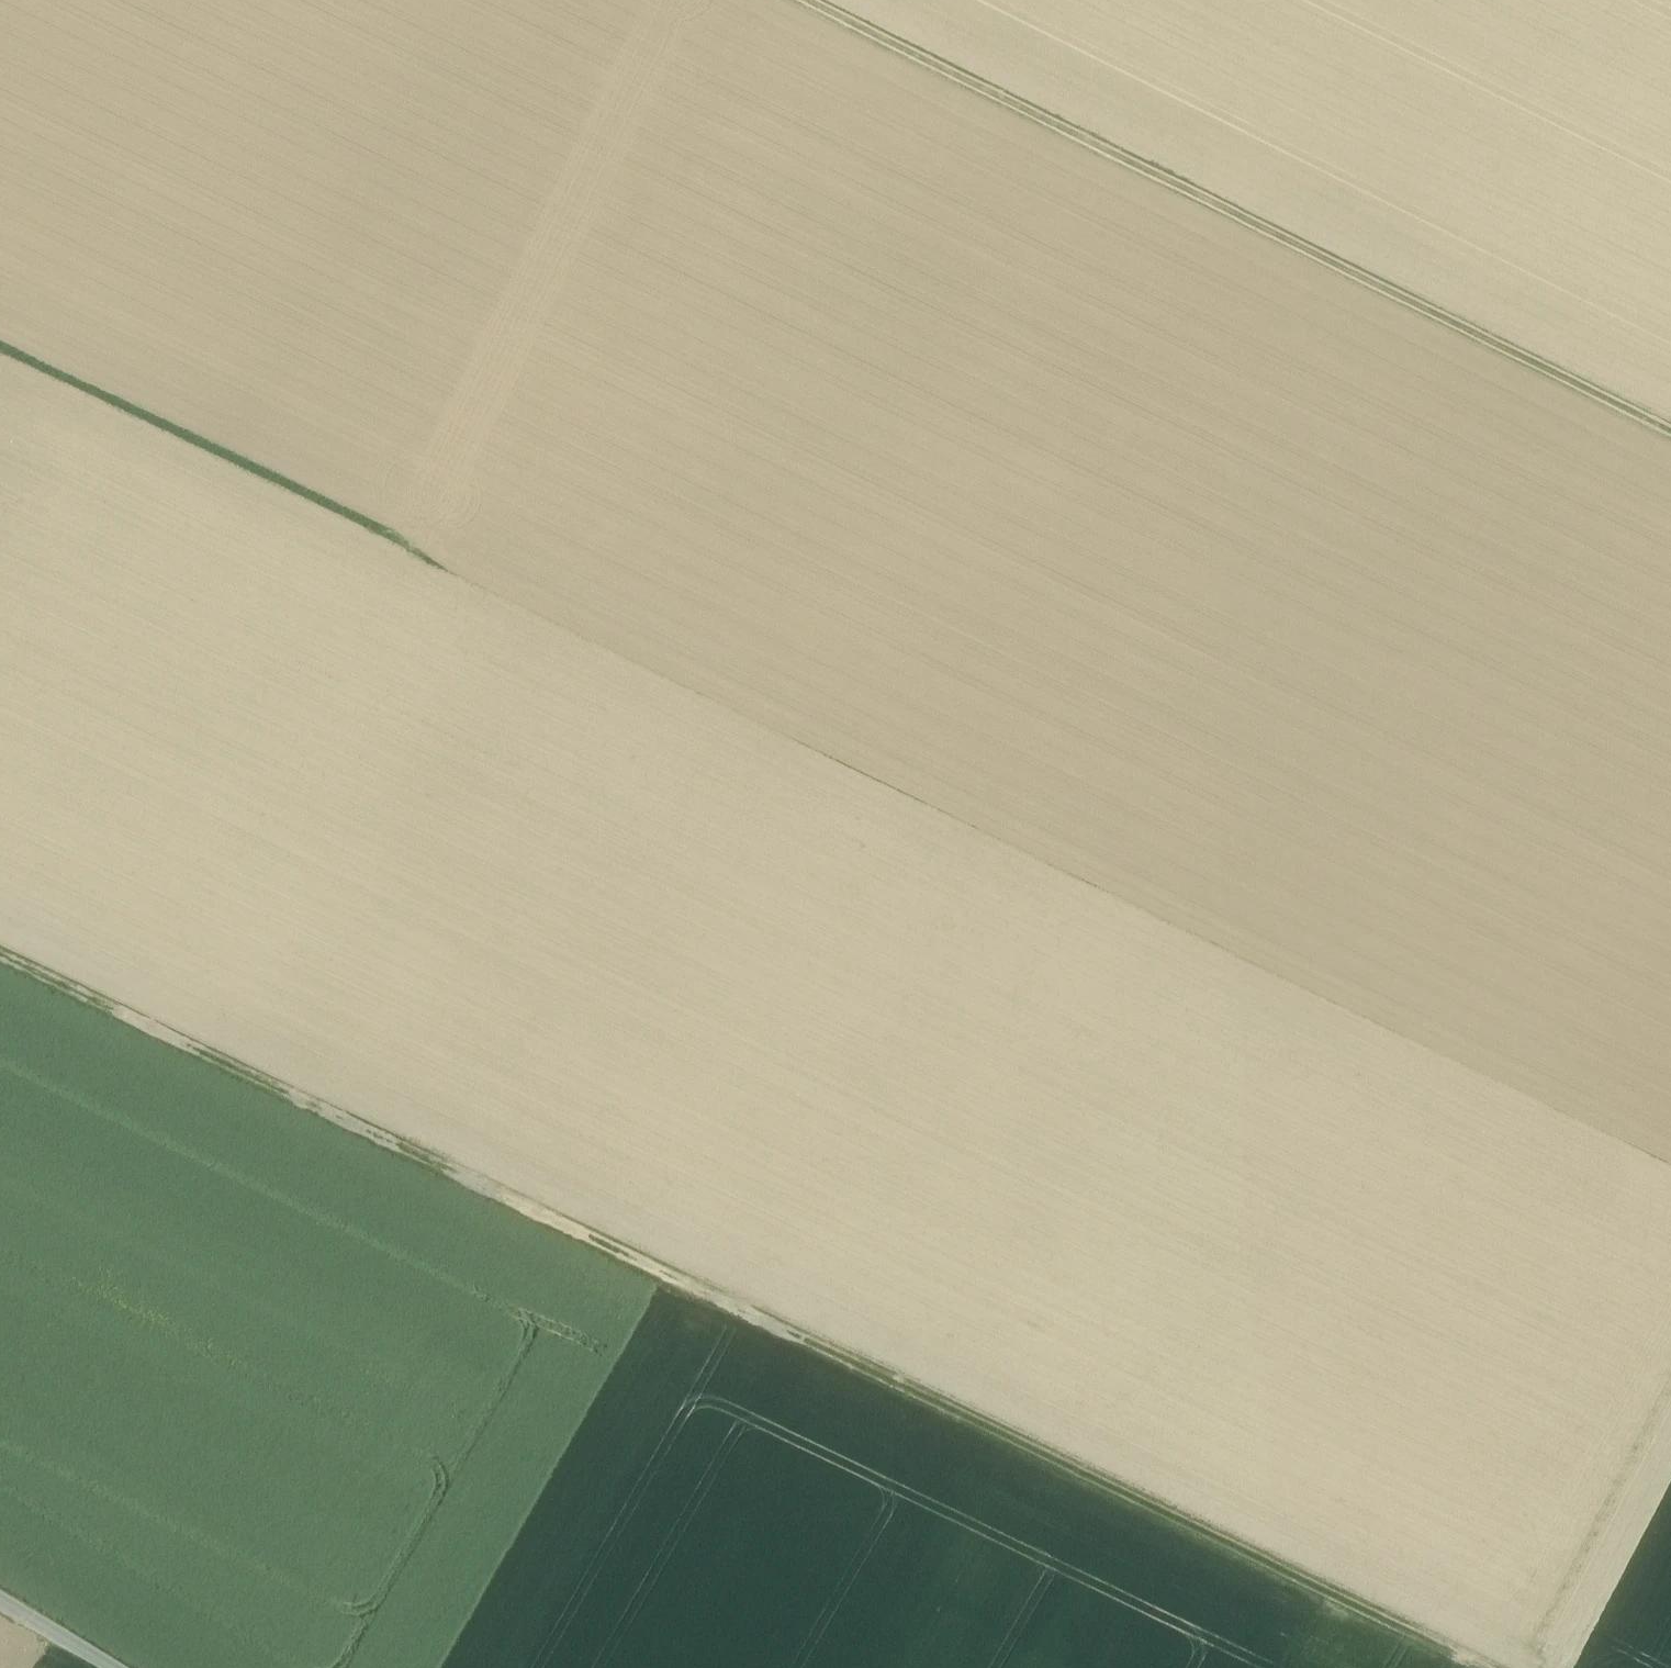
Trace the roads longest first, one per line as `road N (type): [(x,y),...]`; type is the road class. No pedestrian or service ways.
road 1 (unclassified): [(114,1667),(0,1598)]

